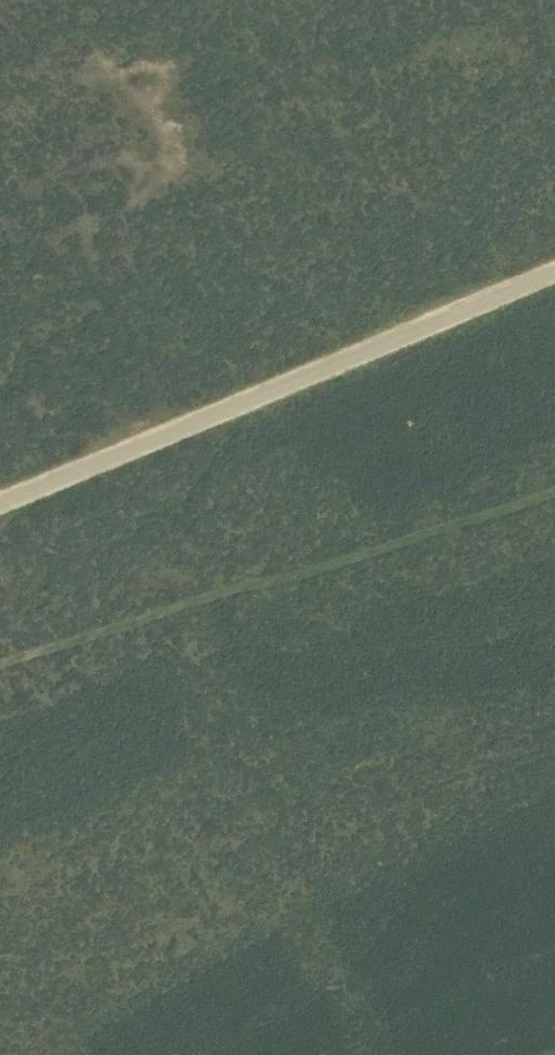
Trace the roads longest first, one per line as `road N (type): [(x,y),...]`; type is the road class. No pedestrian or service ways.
road 1 (unclassified): [(554,268),(0,502)]

